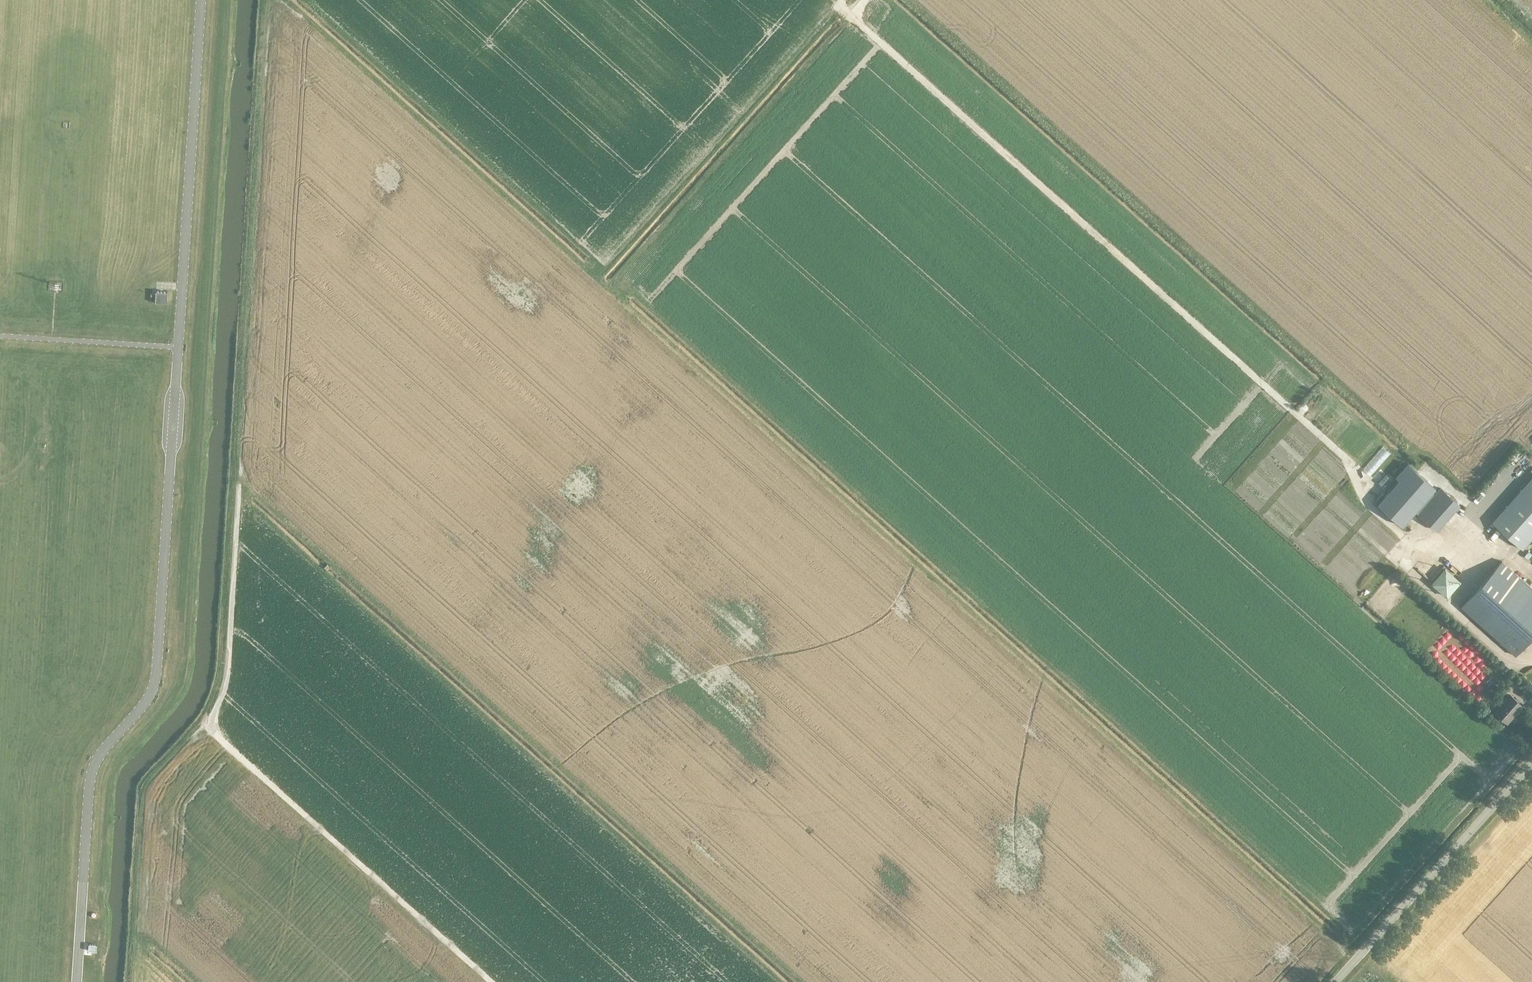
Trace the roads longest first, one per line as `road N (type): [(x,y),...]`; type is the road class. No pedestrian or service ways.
road 1 (track): [(1531,662),(1515,667),(1406,569),(1403,538),(1368,504),(1351,465),(846,13),(851,0)]
road 2 (track): [(495,981),(208,722),(227,658),(240,478)]
road 3 (unclassified): [(1337,981),(1531,764)]

